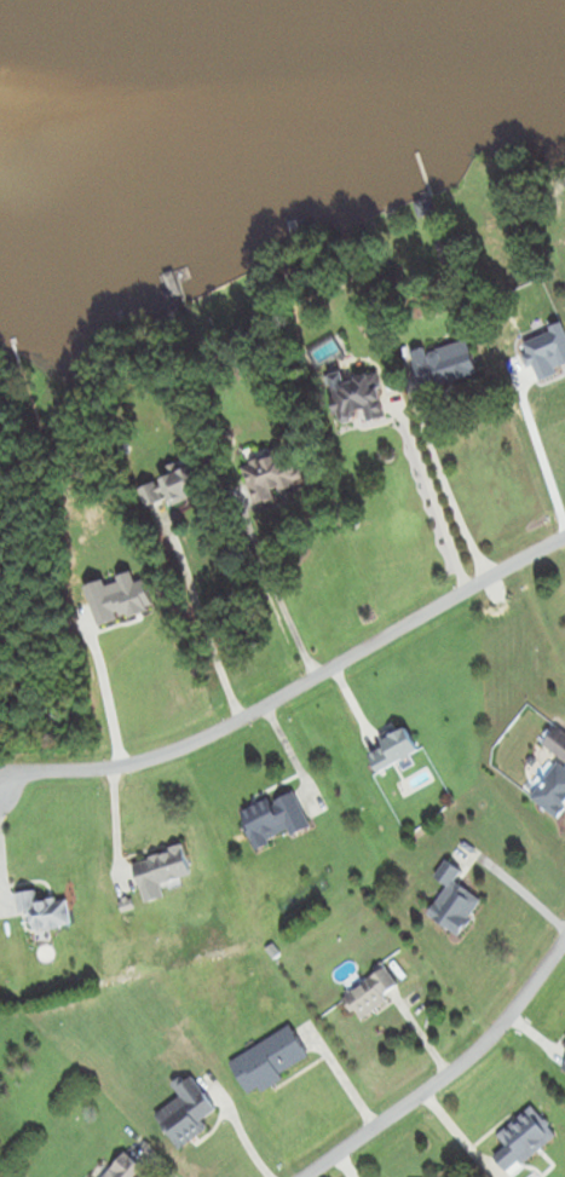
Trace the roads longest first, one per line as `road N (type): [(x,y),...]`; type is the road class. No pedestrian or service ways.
road 1 (residential): [(564,539),(229,726),(165,752),(91,769),(0,770)]
road 2 (residential): [(305,1176),(496,1034),(564,939)]

